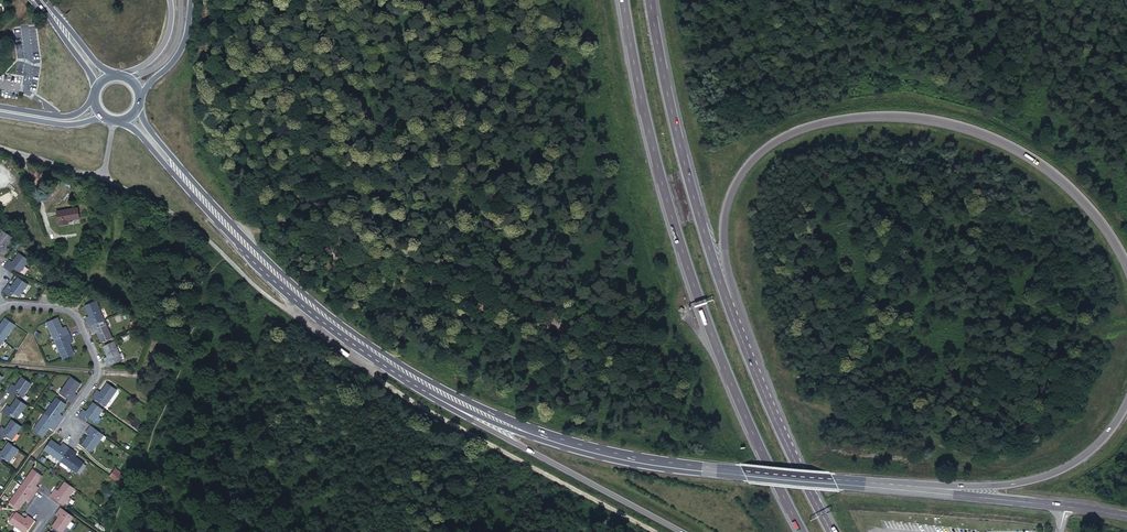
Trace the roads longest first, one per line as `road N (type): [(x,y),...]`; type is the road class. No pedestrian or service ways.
road 1 (motorway): [(750,356),(726,269),(724,211),(756,155),(825,122),(907,115),(995,138),(1083,199),(1126,263)]
road 2 (secondary): [(643,462),(520,424),(369,344),(255,248),(138,108)]
road 3 (motorway): [(623,0),(677,237),(718,350),(802,531)]
road 4 (motorway): [(750,356),(680,156),(648,0)]
road 5 (track): [(376,378),(654,531)]
road 6 (motorway): [(416,384),(680,531)]
road 7 (secondary): [(116,122),(131,126),(222,231),(323,323)]
road 8 (motorway): [(1126,404),(1098,445),(1048,476),(998,485),(882,486)]
road 9 (unclassified): [(110,184),(173,215),(315,332)]
road 10 (secondary): [(1126,518),(882,486)]
road 11 (secondary): [(416,384),(519,433),(643,462)]
road 12 (residential): [(2,307),(68,310),(77,318),(96,365),(63,424),(70,429)]
road 13 (secondary): [(643,462),(837,482)]
road 14 (motorway): [(833,531),(750,356)]

